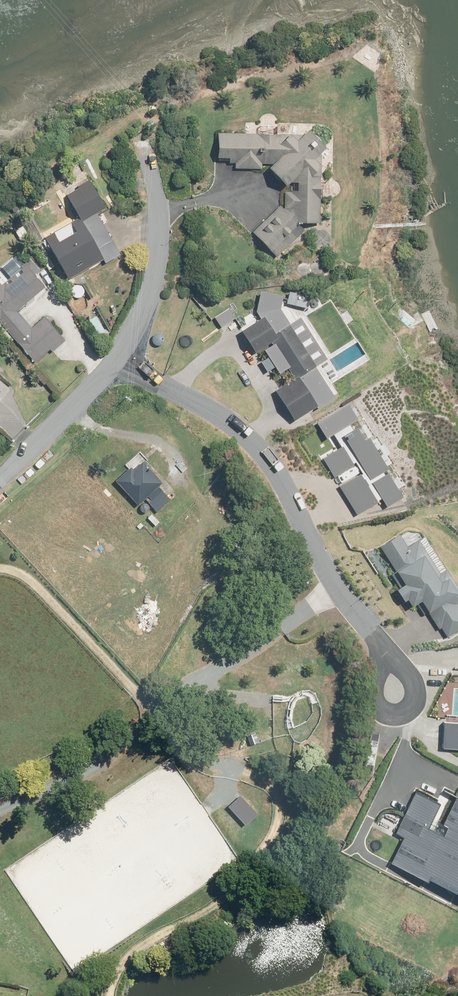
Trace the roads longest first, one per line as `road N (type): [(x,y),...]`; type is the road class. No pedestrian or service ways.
road 1 (residential): [(110,355),(206,397),(263,445),(328,565),(376,630)]
road 2 (track): [(101,995),(120,953),(173,924),(280,814),(298,719)]
road 3 (residential): [(110,355),(139,306),(152,245),(155,142)]
road 4 (track): [(140,702),(22,578),(0,570)]
road 5 (residential): [(376,630),(409,659),(425,700),(415,709),(383,710),(374,669)]
road 6 (residential): [(0,477),(110,355)]

